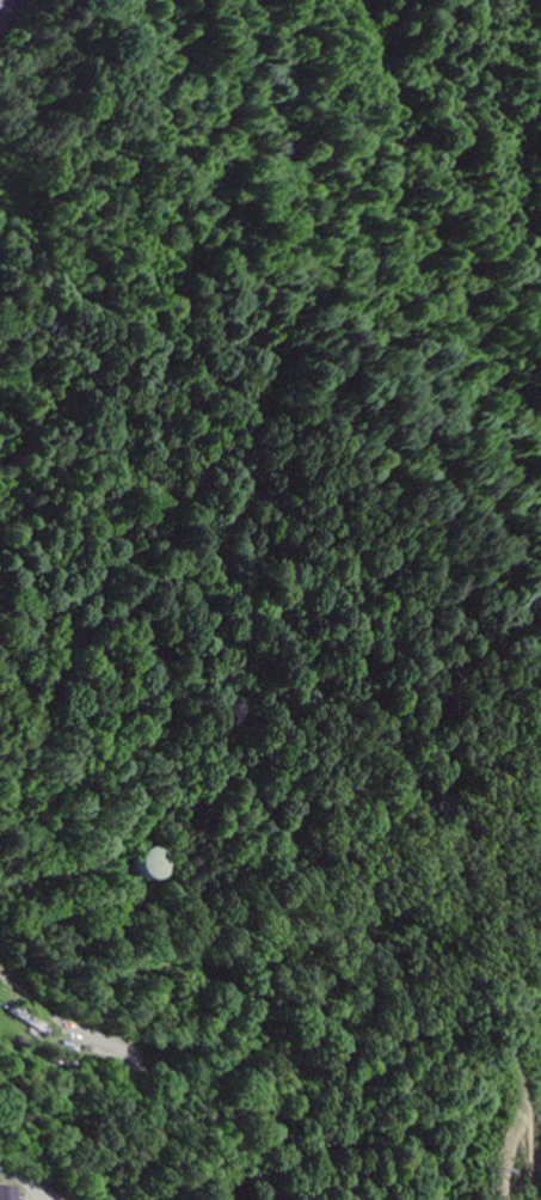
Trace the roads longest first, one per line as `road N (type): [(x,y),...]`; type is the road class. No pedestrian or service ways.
road 1 (residential): [(125,1199),(62,1151),(0,1148)]

